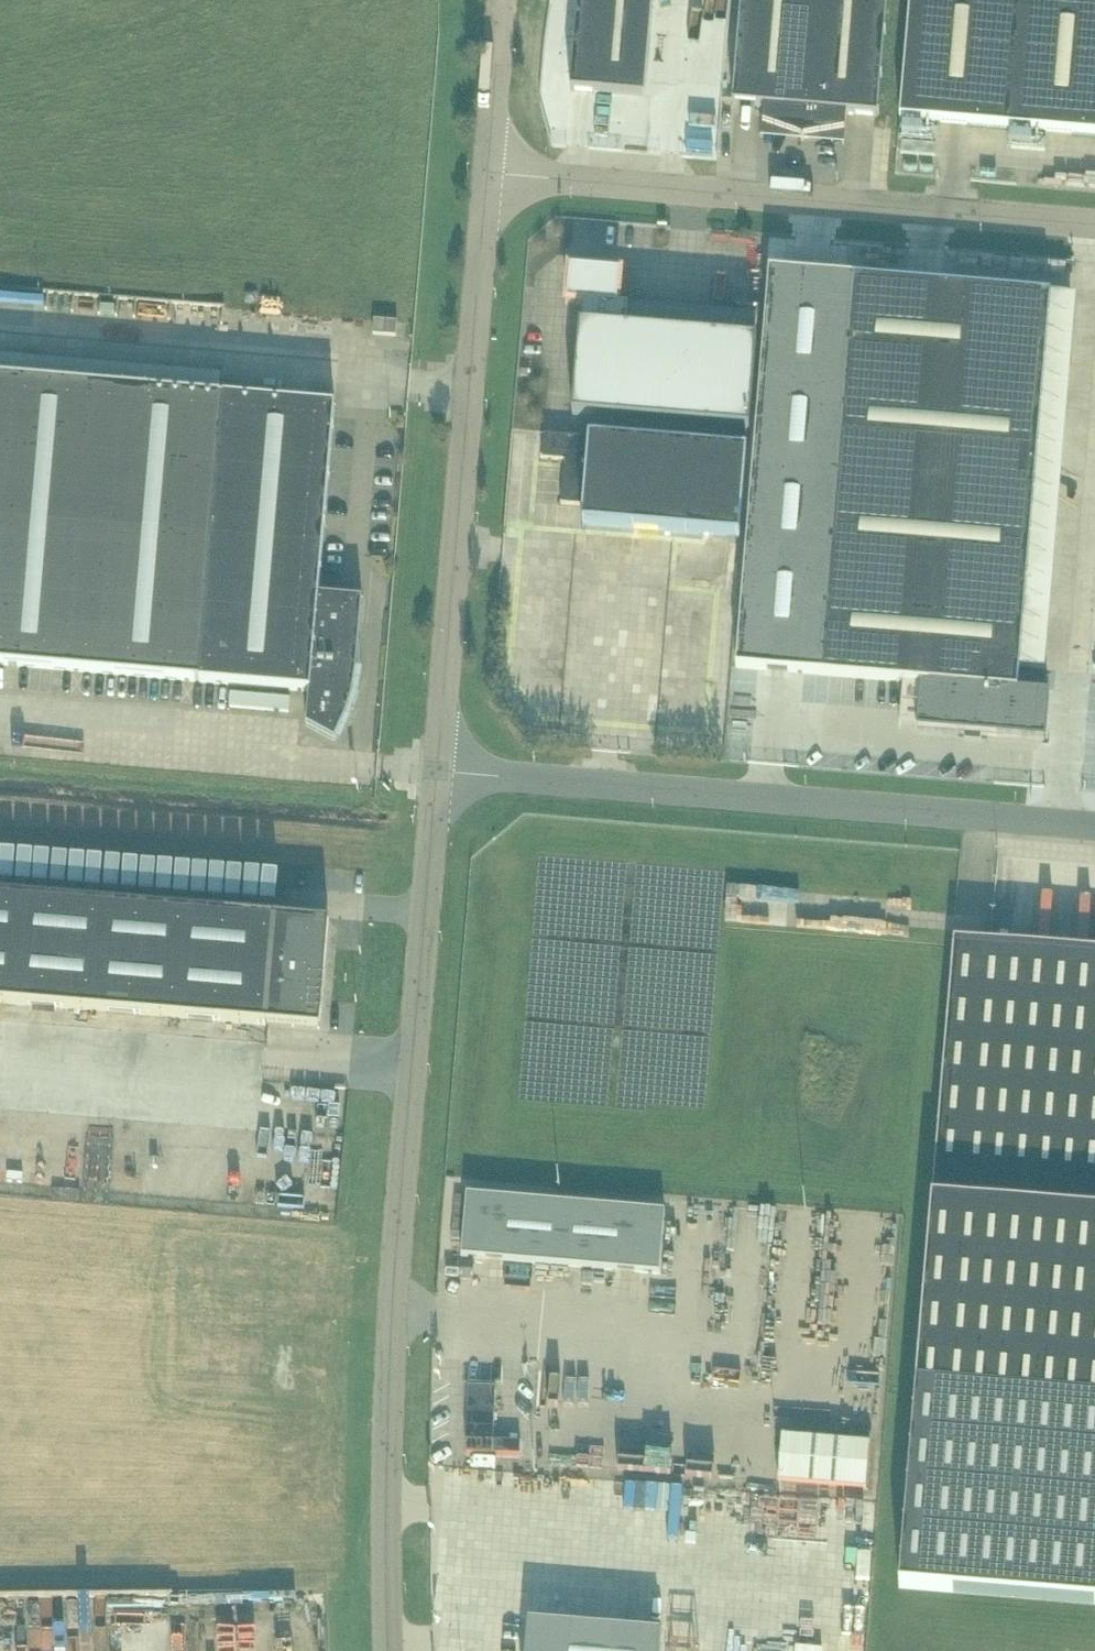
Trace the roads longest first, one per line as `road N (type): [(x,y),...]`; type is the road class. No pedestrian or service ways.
road 1 (unclassified): [(438,773),(390,1404),(390,1650)]
road 2 (unclassified): [(1094,829),(438,773)]
road 3 (unclassified): [(1094,229),(493,176)]
road 4 (unclassified): [(493,176),(438,773)]
road 5 (unclassified): [(493,176),(507,0)]

